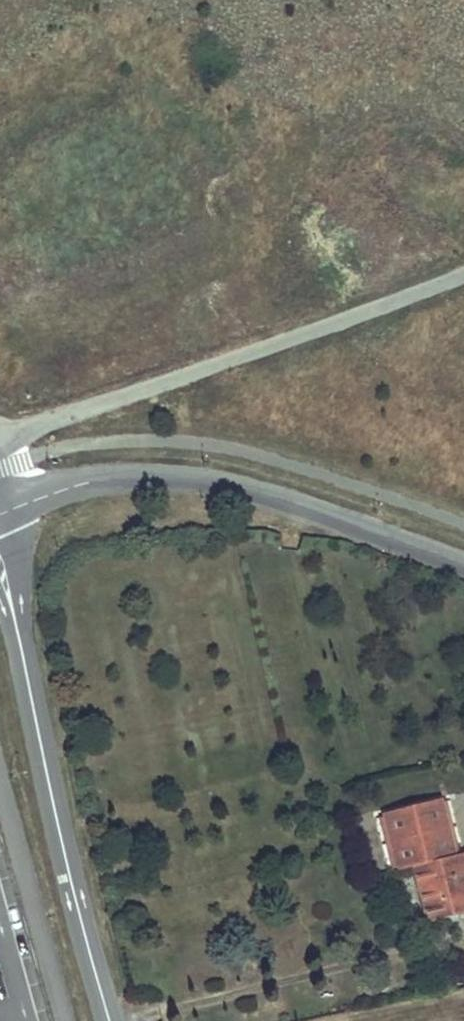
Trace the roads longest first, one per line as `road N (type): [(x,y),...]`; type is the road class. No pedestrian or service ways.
road 1 (track): [(0,440),(463,277)]
road 2 (unclassified): [(463,562),(223,480),(100,479),(0,514)]
road 3 (residential): [(111,1020),(0,574)]

